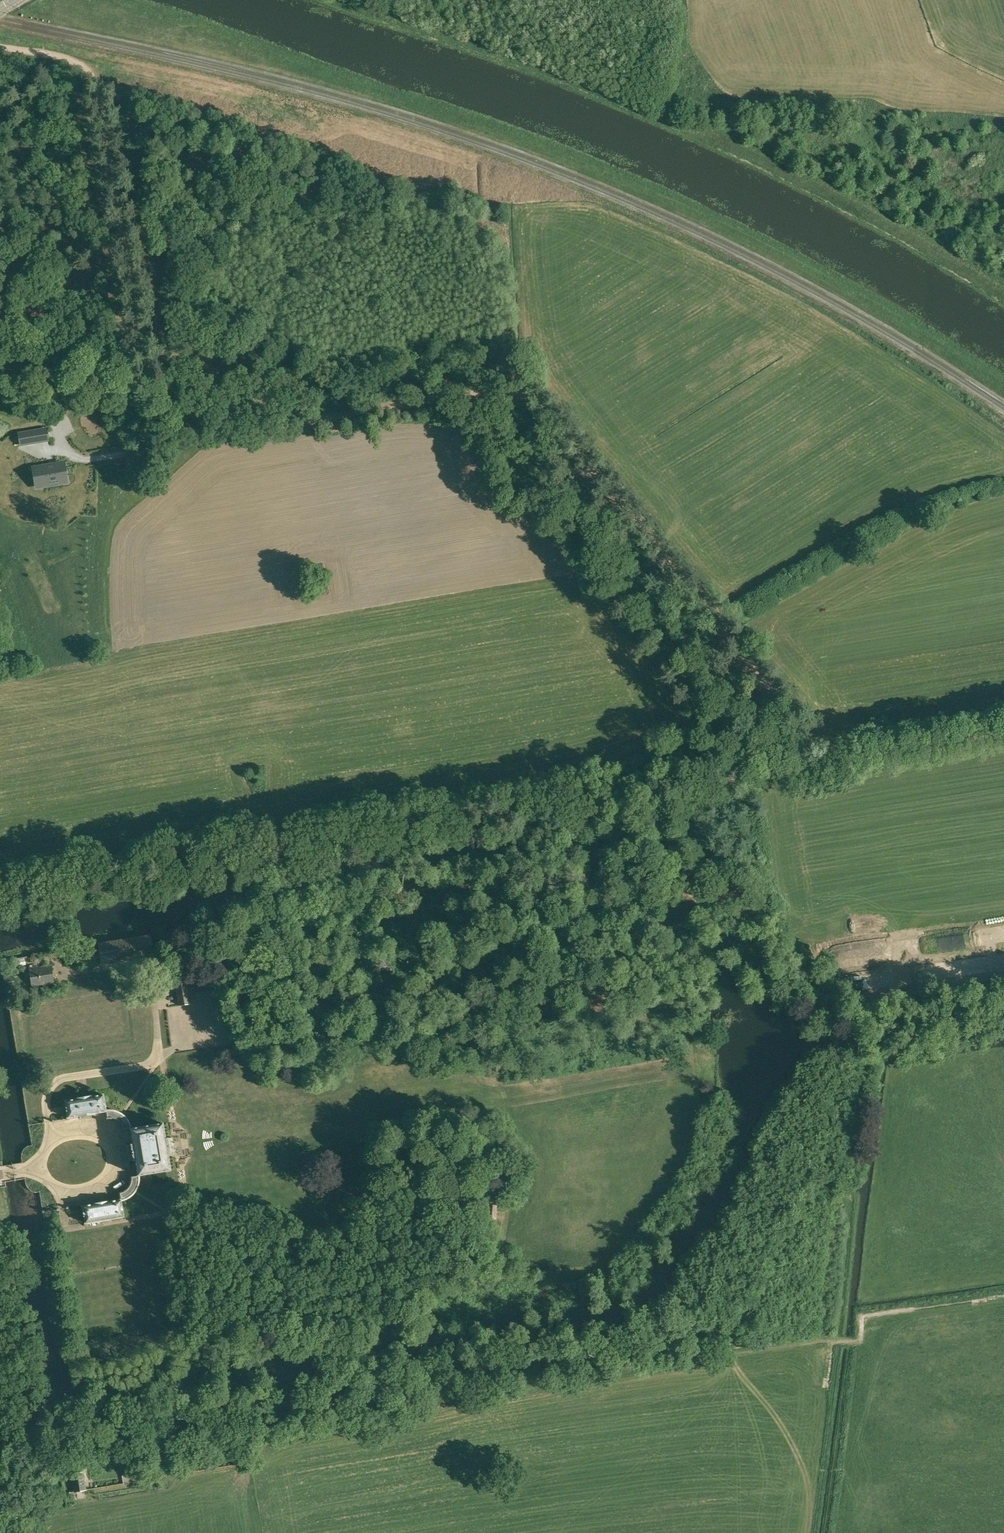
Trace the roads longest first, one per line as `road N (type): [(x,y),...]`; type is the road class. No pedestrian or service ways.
road 1 (track): [(835,762),(529,395),(498,390),(170,444),(152,431),(145,389)]
road 2 (track): [(0,898),(115,871),(310,856),(429,819),(609,797)]
road 3 (track): [(145,389),(97,87),(71,60),(0,45)]
road 4 (track): [(609,797),(805,767)]
road 5 (track): [(835,762),(1003,733)]

